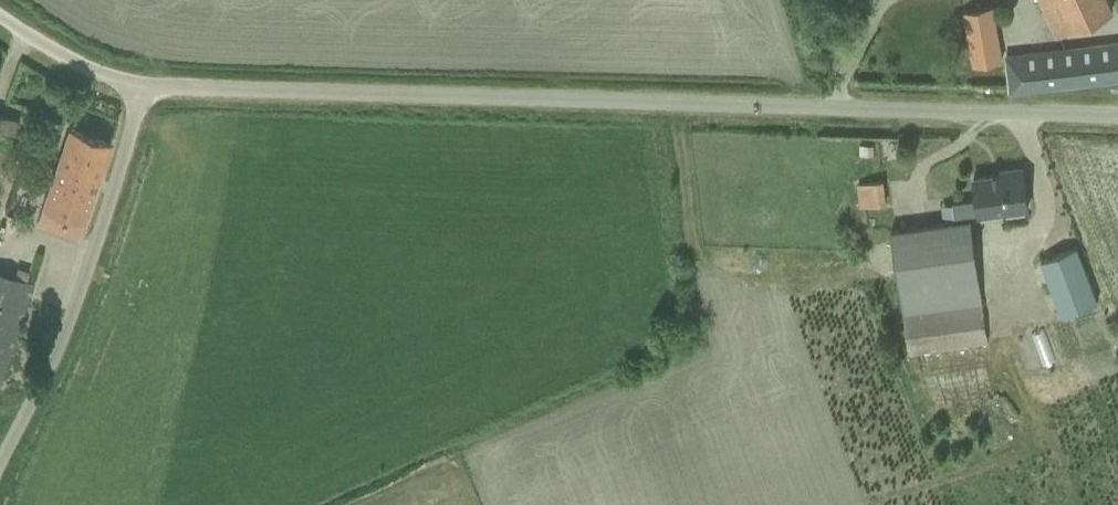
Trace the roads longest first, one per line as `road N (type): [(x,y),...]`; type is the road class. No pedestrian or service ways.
road 1 (unclassified): [(1117,115),(143,85)]
road 2 (unclassified): [(0,460),(78,295),(143,85)]
road 3 (unclassified): [(143,85),(86,67),(0,15)]

